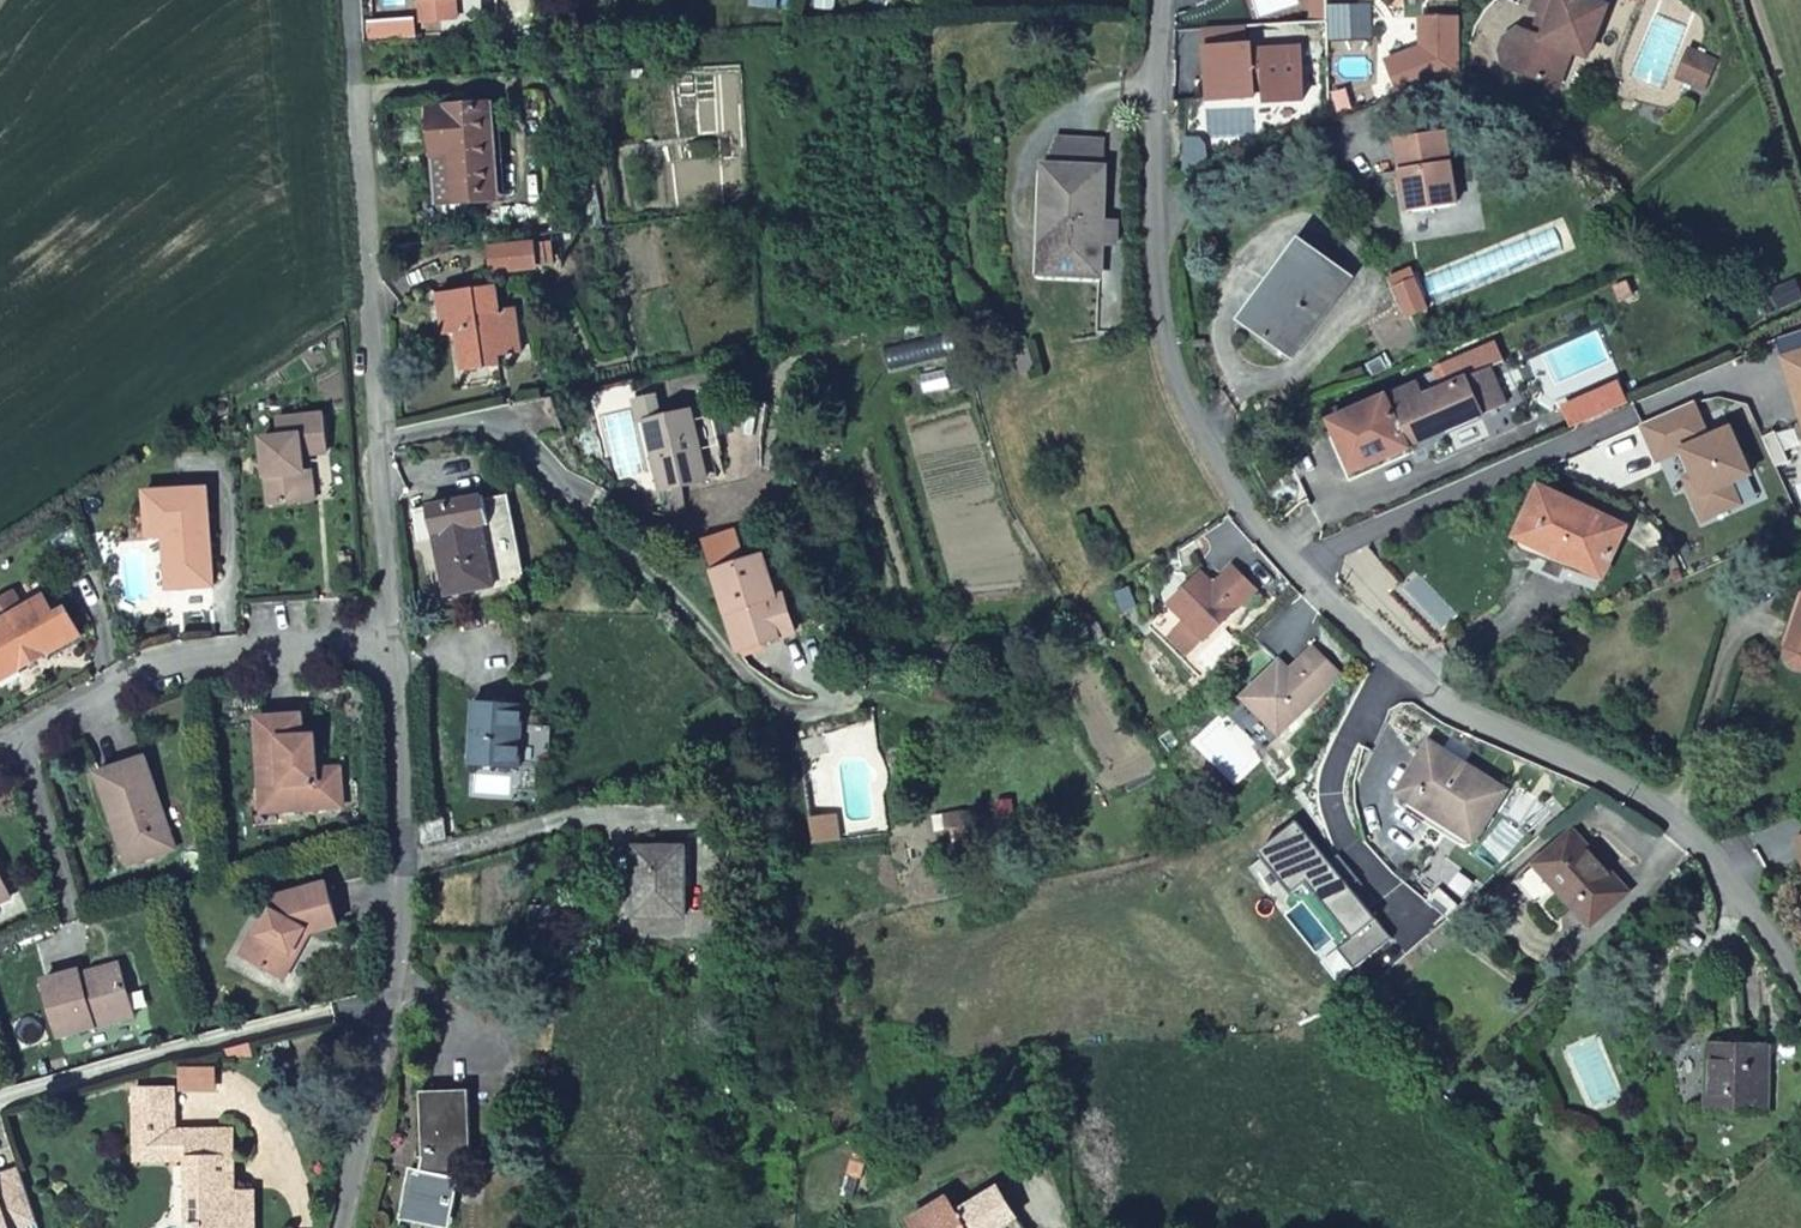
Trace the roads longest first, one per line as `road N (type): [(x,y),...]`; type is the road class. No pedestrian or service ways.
road 1 (residential): [(1800,986),(1660,804),(1415,678),(1339,614),(1243,500),(1191,416),(1166,348),(1154,278),(1160,0)]
road 2 (residential): [(343,1227),(383,1062),(395,962),(405,847),(393,645)]
road 3 (residential): [(379,439),(351,0)]
road 4 (residential): [(393,645),(172,666),(0,756)]
road 5 (residential): [(379,439),(493,425),(531,450),(582,508)]
road 6 (residential): [(393,645),(379,439)]

